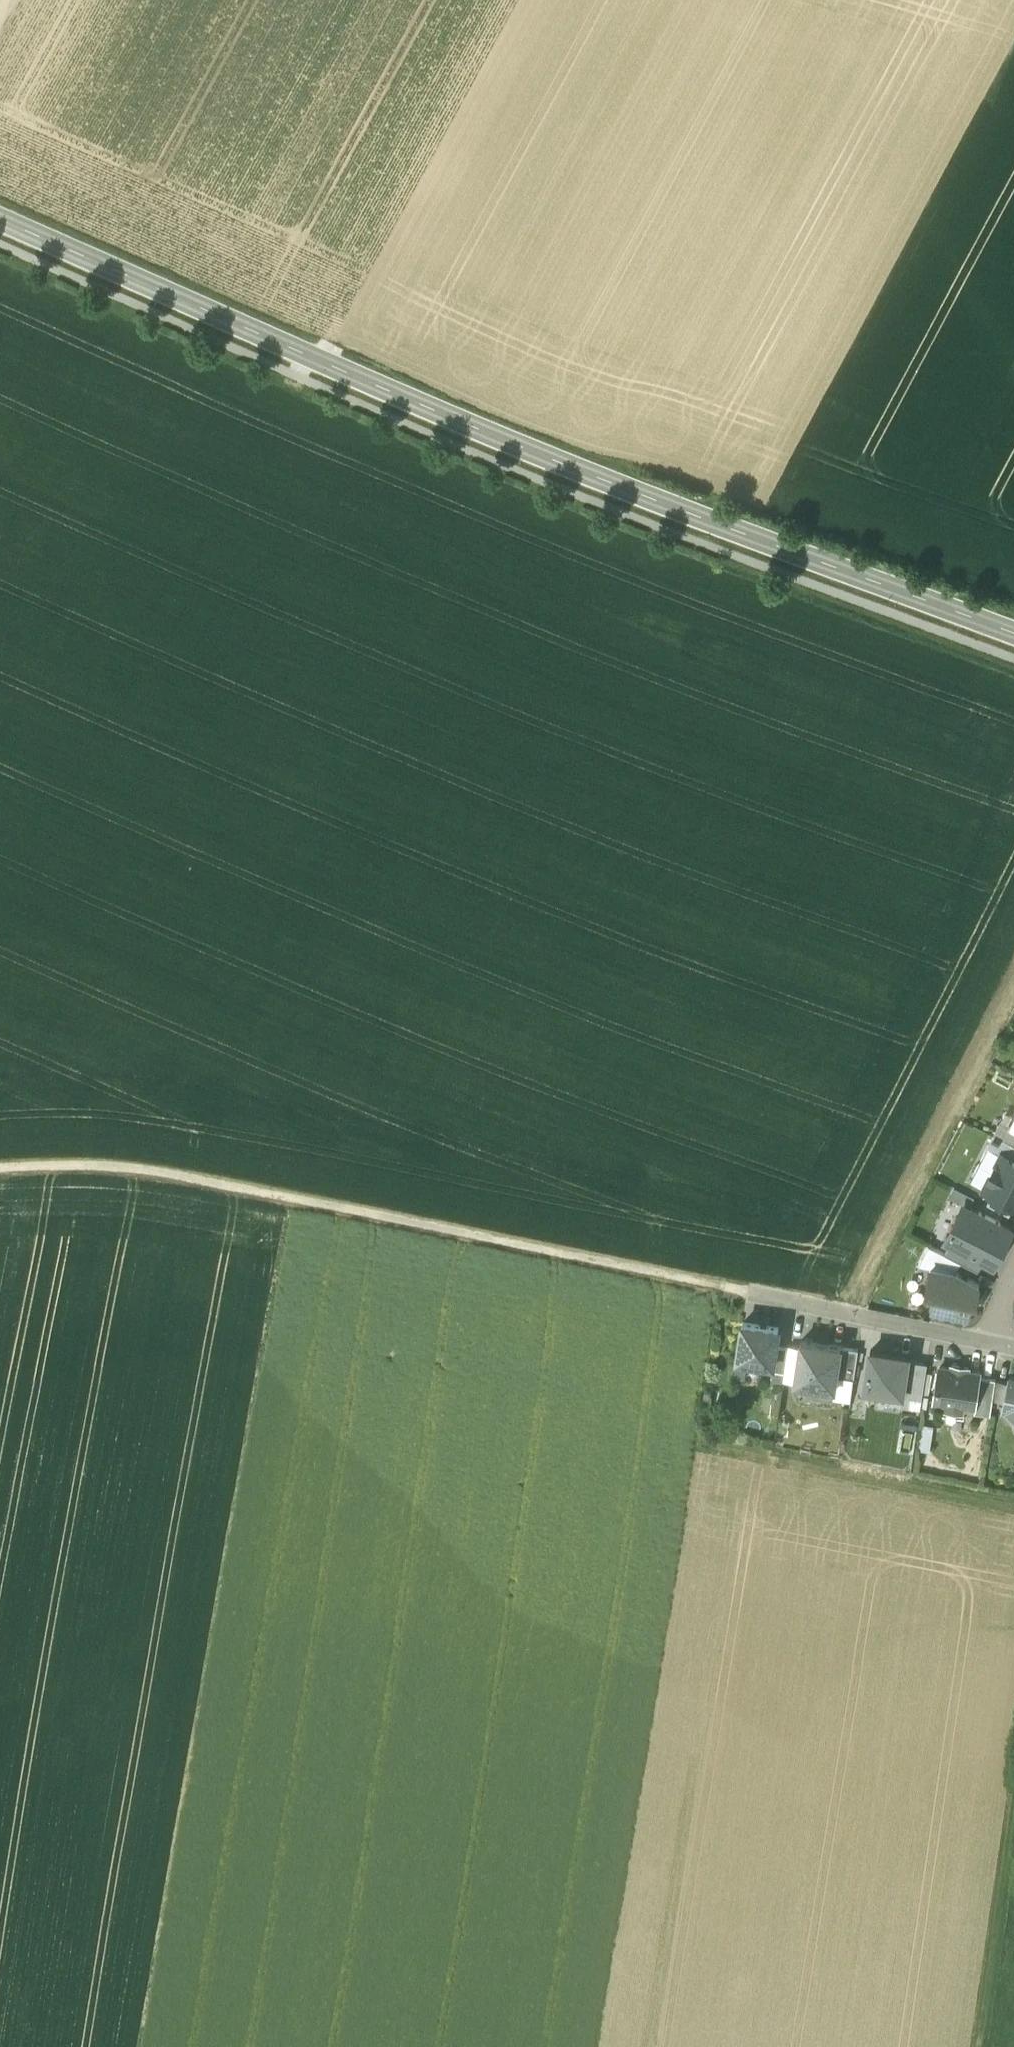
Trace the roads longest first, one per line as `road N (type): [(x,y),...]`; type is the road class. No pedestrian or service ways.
road 1 (tertiary): [(1013,636),(592,477),(0,219)]
road 2 (track): [(750,1292),(119,1162),(0,1162)]
road 3 (residential): [(989,1344),(750,1292)]
road 4 (track): [(983,2046),(1013,1833)]

